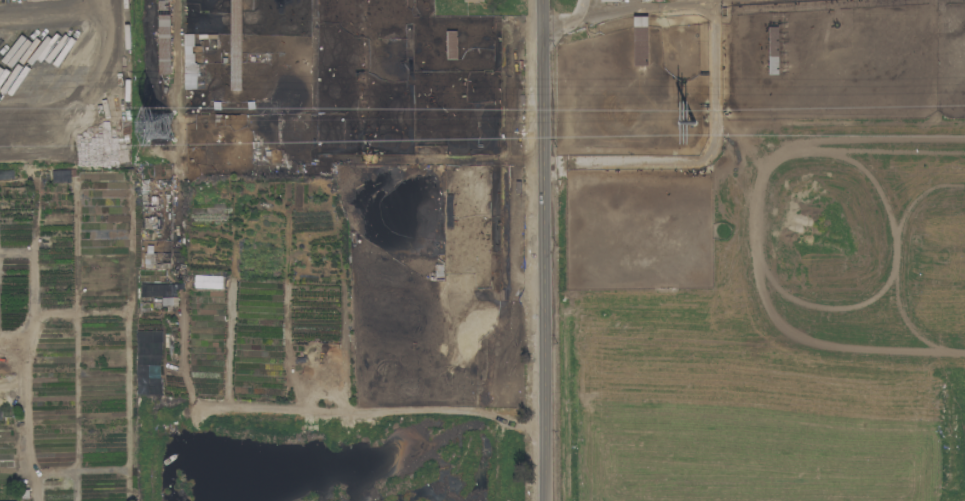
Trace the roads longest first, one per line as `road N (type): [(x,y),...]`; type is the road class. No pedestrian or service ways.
road 1 (residential): [(543,0),(547,500)]

